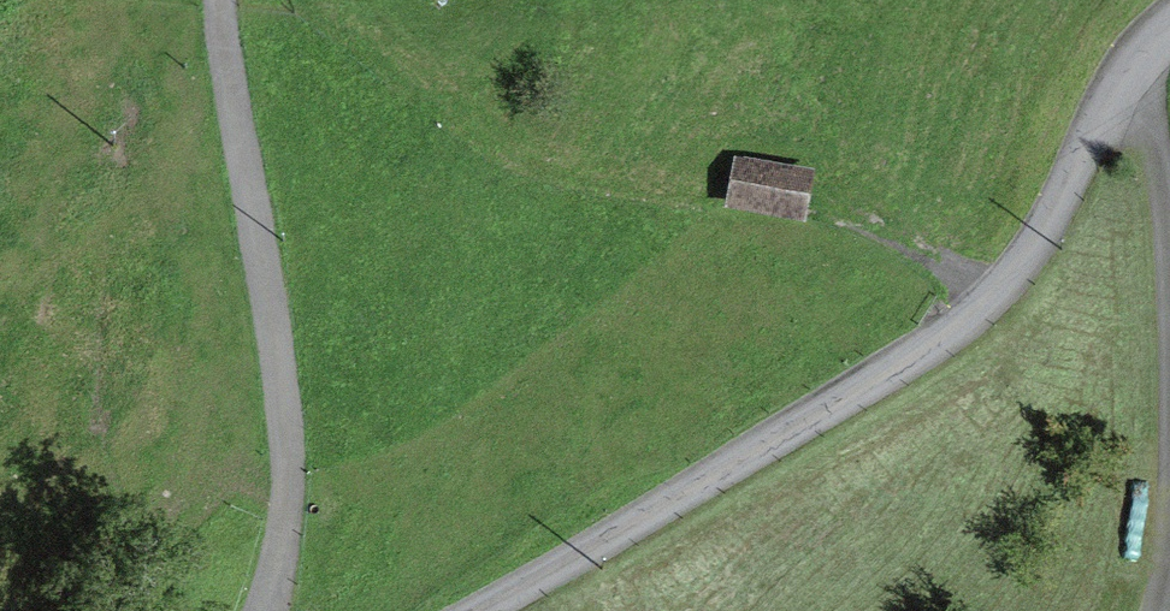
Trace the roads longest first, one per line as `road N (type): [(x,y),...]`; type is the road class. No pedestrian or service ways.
road 1 (unclassified): [(1169,19),(1023,257),(986,301),(935,341),(466,610)]
road 2 (track): [(265,610),(283,549),(288,444),(275,319),(215,0)]
road 3 (track): [(1169,305),(1147,45)]

